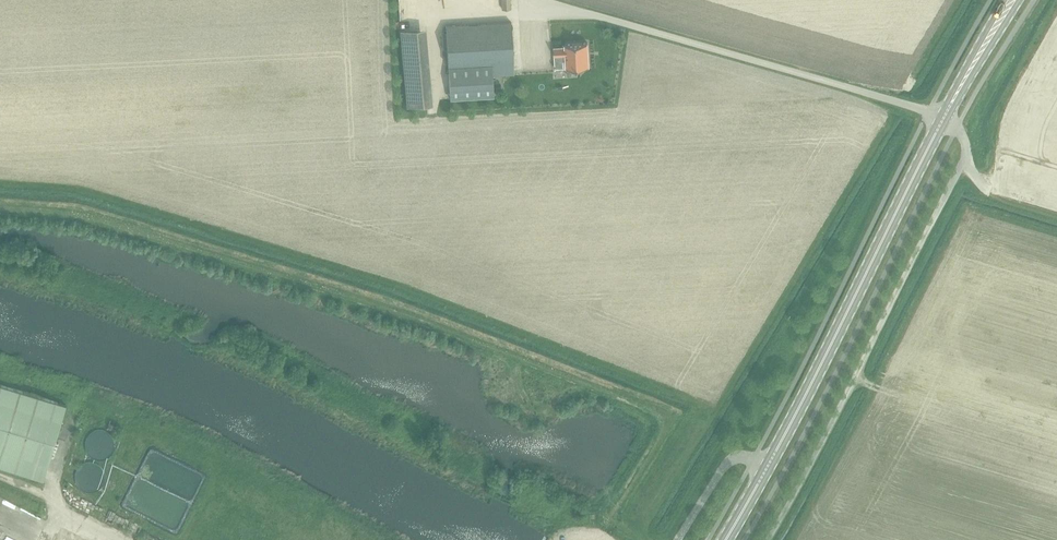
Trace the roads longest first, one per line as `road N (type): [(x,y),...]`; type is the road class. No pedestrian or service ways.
road 1 (secondary): [(726,539),(1014,0)]
road 2 (track): [(754,458),(728,461),(678,539)]

